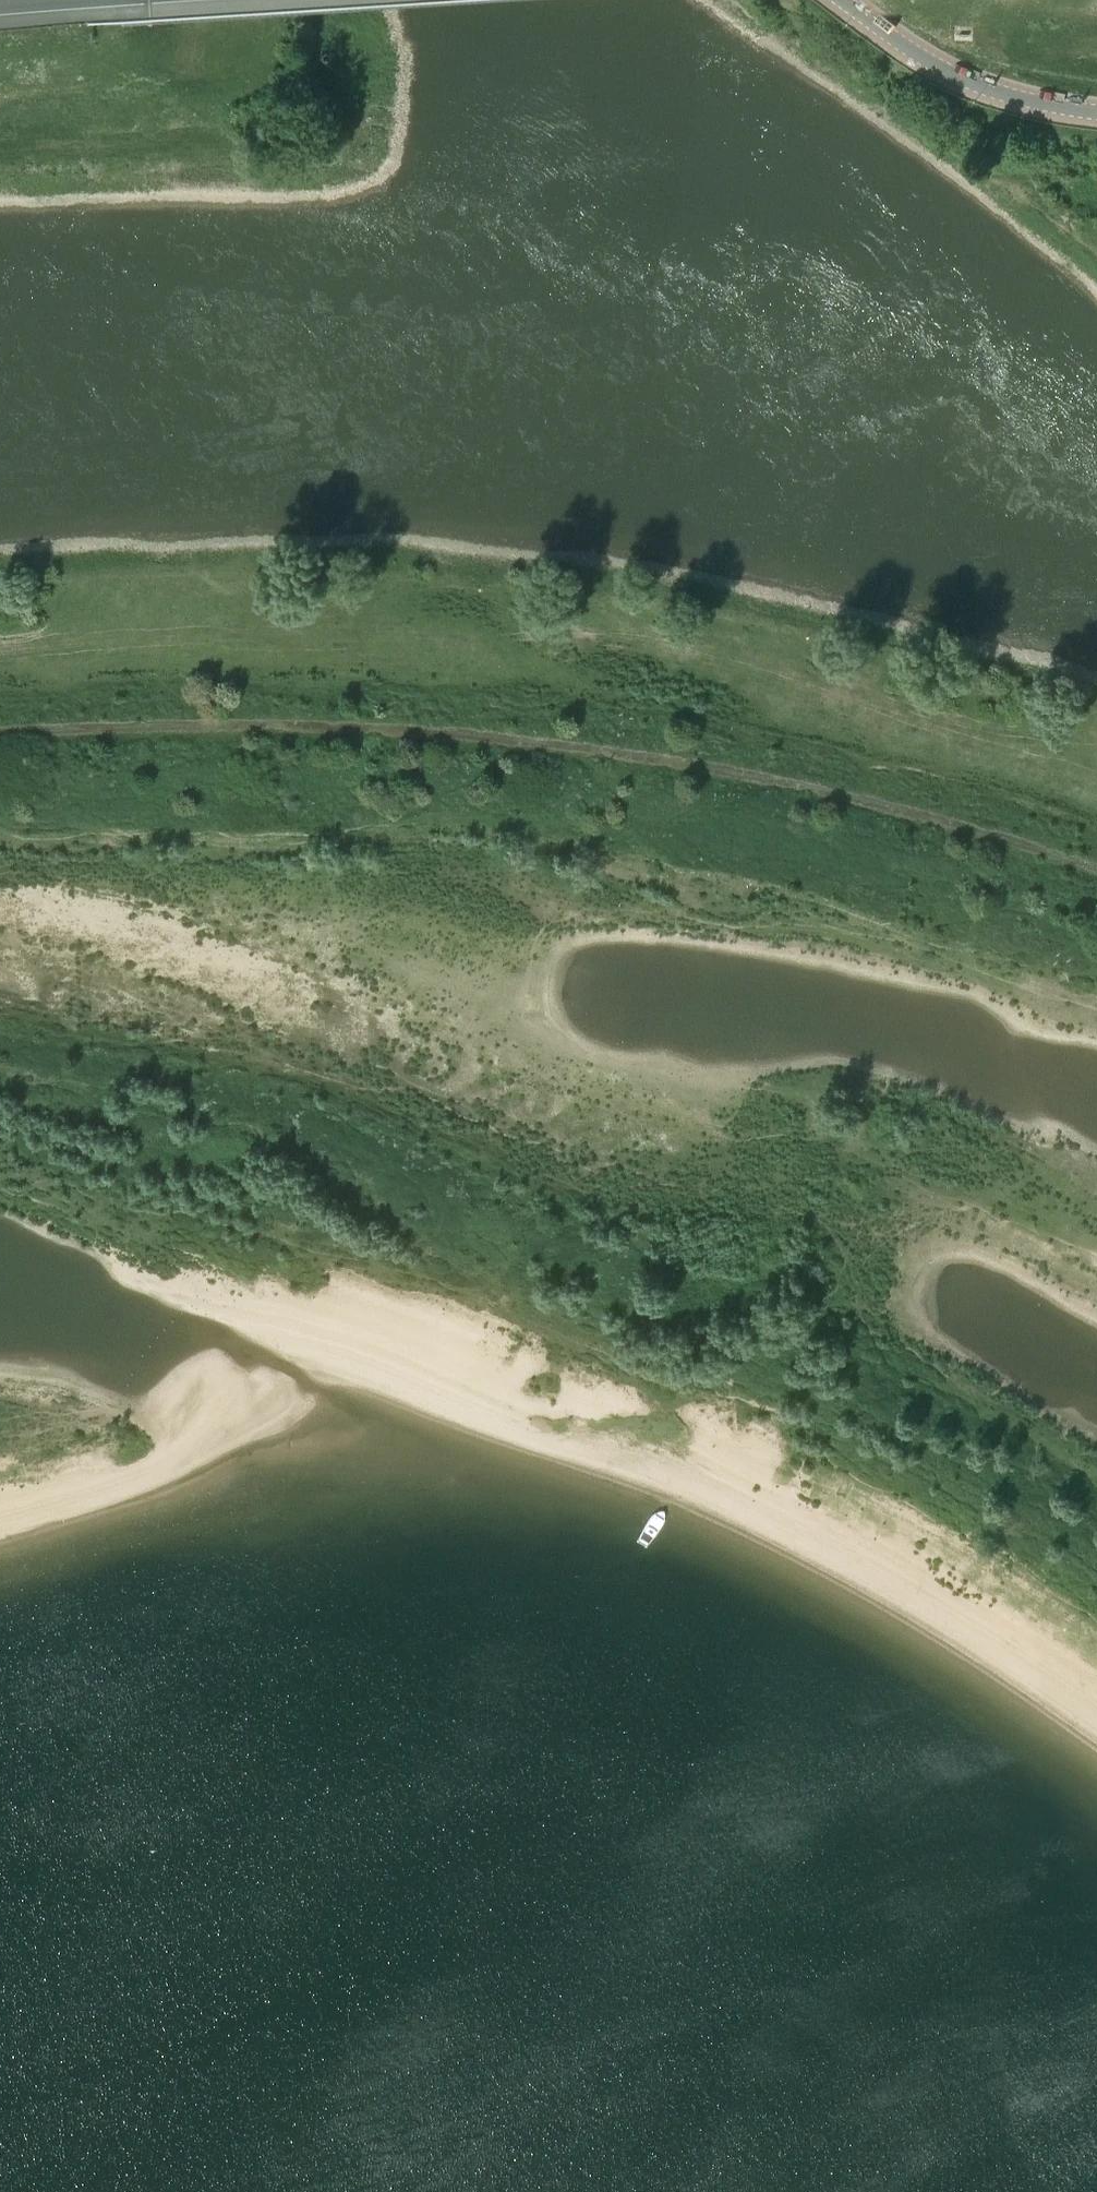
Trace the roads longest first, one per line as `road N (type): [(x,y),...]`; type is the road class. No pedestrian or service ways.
road 1 (secondary): [(1096,111),(949,73),(844,0)]

